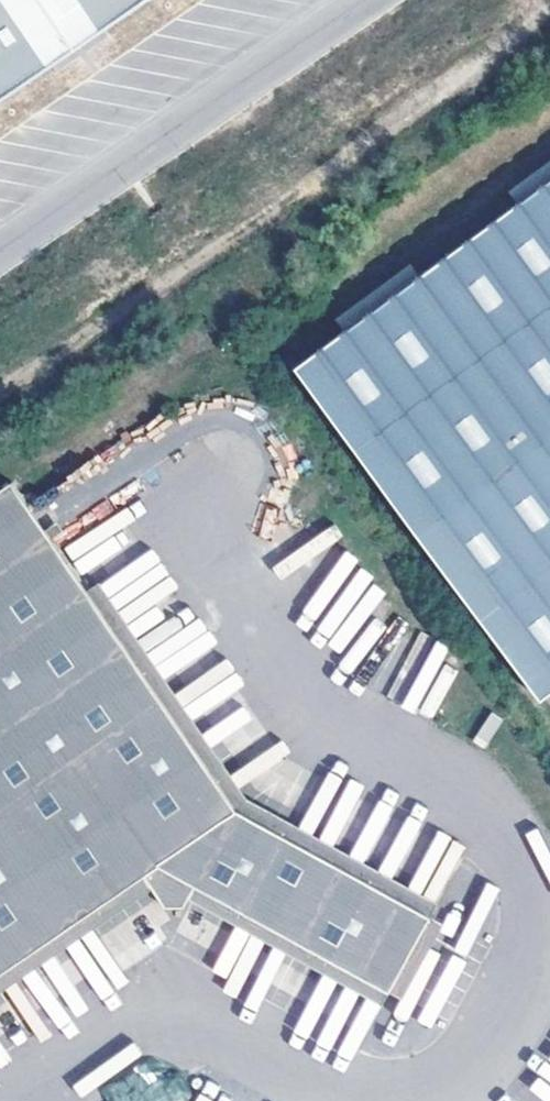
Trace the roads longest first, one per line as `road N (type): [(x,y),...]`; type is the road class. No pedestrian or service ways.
road 1 (track): [(549,13),(0,394)]

